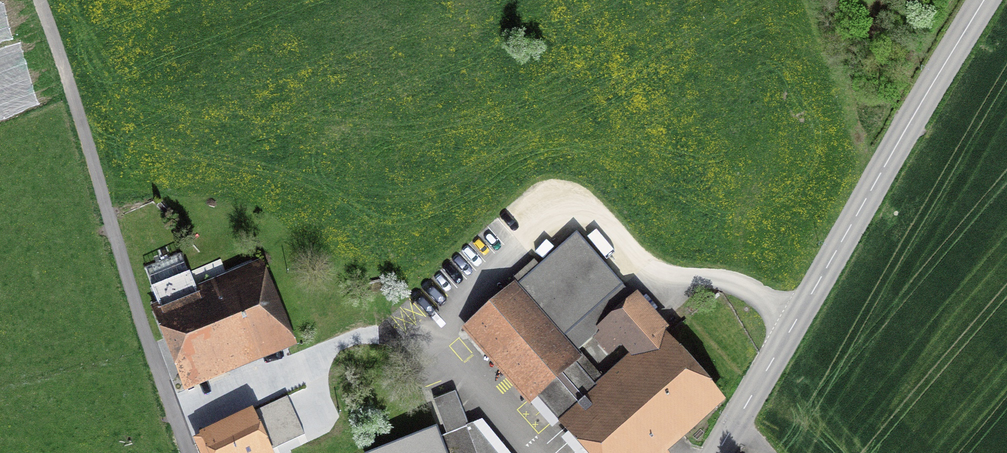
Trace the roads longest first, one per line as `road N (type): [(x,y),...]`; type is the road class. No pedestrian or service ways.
road 1 (secondary): [(718,452),(984,0)]
road 2 (residential): [(188,452),(108,219)]
road 3 (track): [(35,0),(108,219)]

